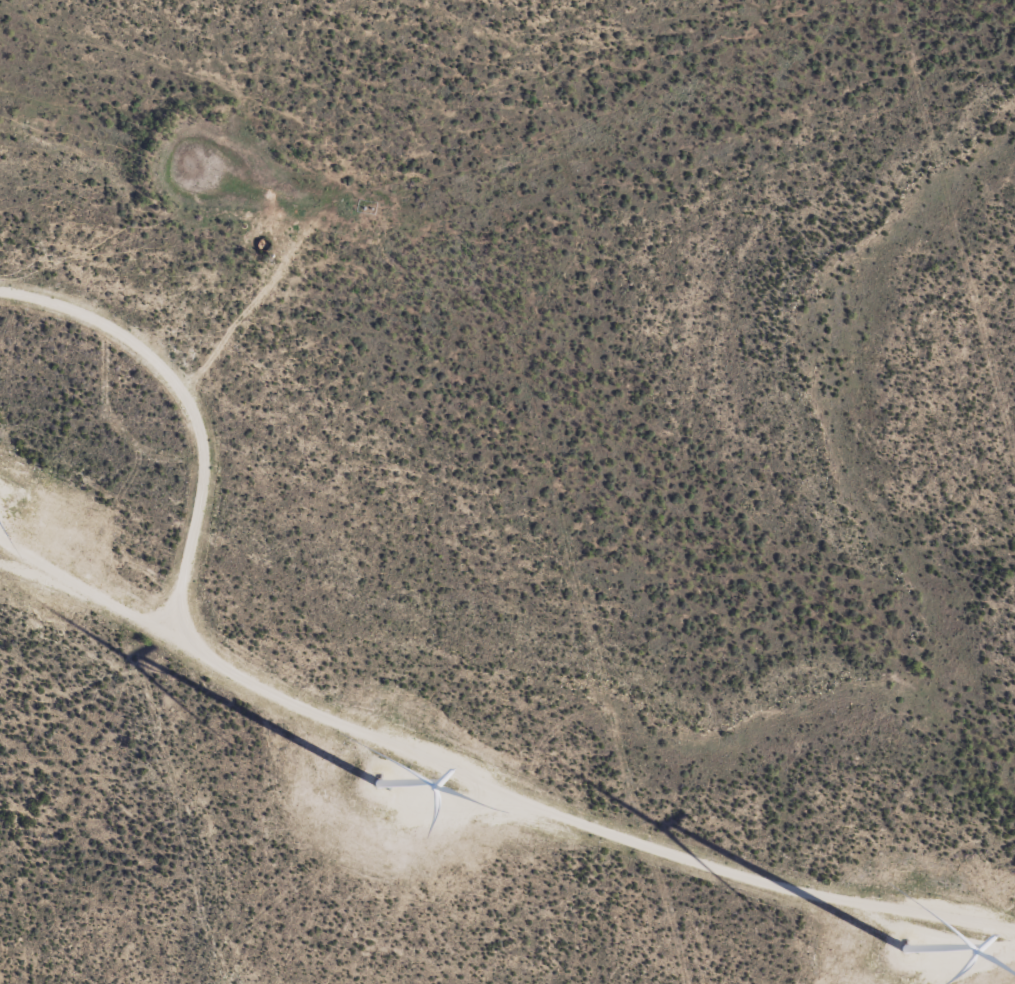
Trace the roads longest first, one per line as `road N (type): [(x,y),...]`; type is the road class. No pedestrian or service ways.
road 1 (track): [(0,38),(69,40),(285,116),(330,167),(340,217),(290,267),(64,288),(0,276)]

